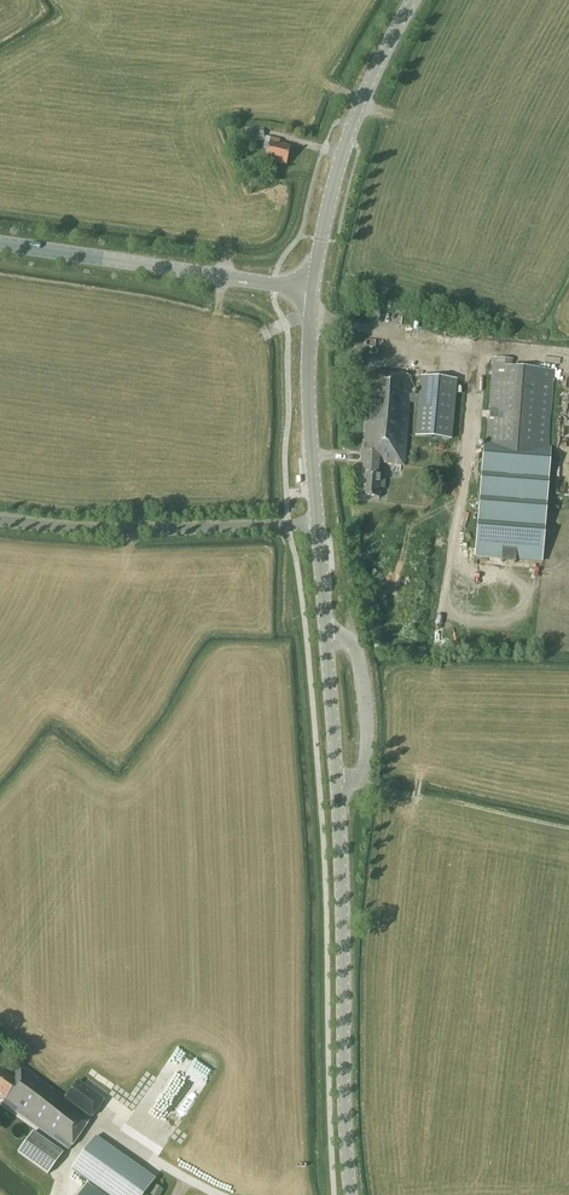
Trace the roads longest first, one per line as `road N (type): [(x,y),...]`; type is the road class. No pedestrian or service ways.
road 1 (secondary): [(351,1194),(337,788)]
road 2 (unclassified): [(318,524),(127,534),(0,524)]
road 3 (tertiary): [(311,289),(0,244)]
road 4 (secondary): [(311,289),(352,122),(413,0)]
road 5 (secondary): [(318,524),(305,380),(311,289)]
road 6 (unclassified): [(337,788),(365,767),(367,718),(358,654),(326,629)]
road 7 (secondary): [(337,788),(326,629)]

